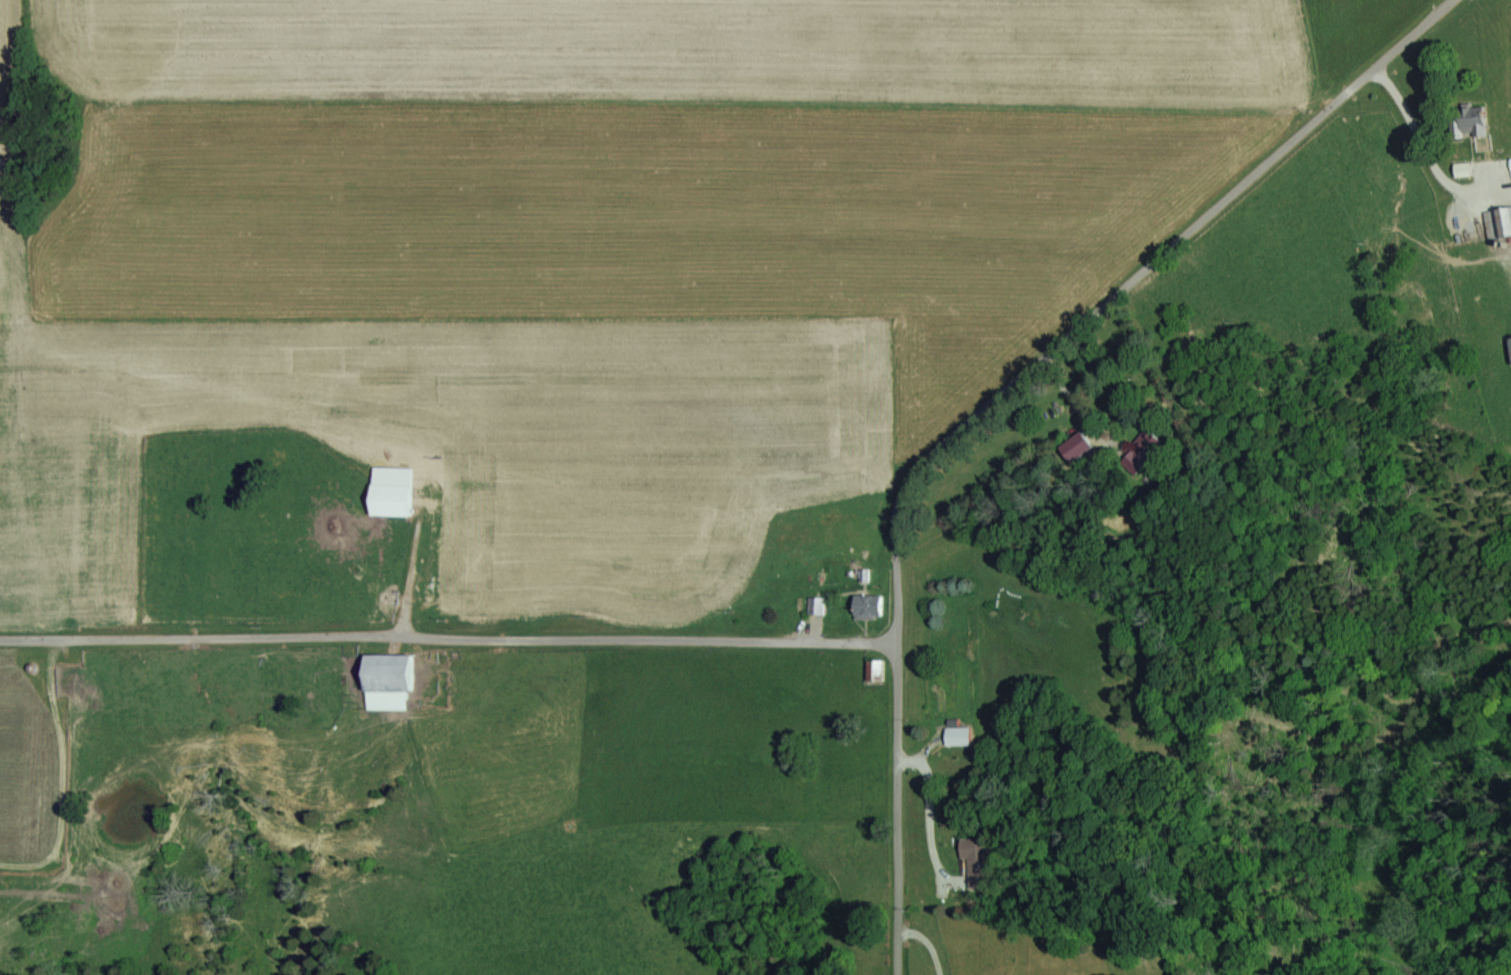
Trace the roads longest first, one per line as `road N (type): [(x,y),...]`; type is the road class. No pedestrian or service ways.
road 1 (residential): [(895,647),(895,510),(919,465),(1457,0)]
road 2 (residential): [(0,641),(895,647)]
road 3 (residential): [(938,974),(896,921),(895,647)]

